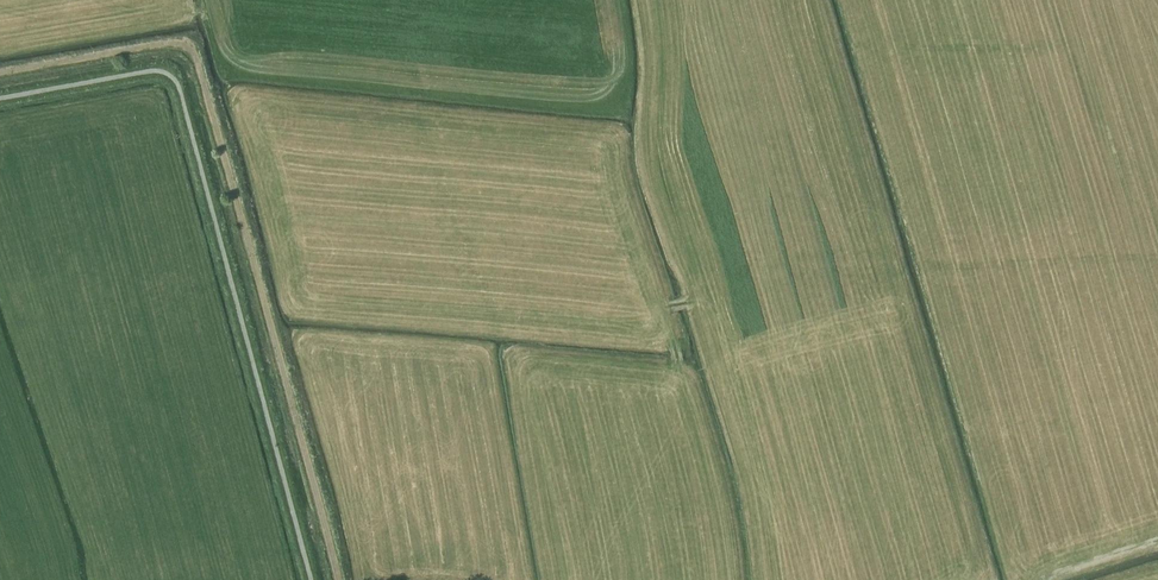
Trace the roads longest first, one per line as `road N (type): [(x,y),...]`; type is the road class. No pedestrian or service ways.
road 1 (track): [(339,579),(192,49),(167,42),(0,71)]

